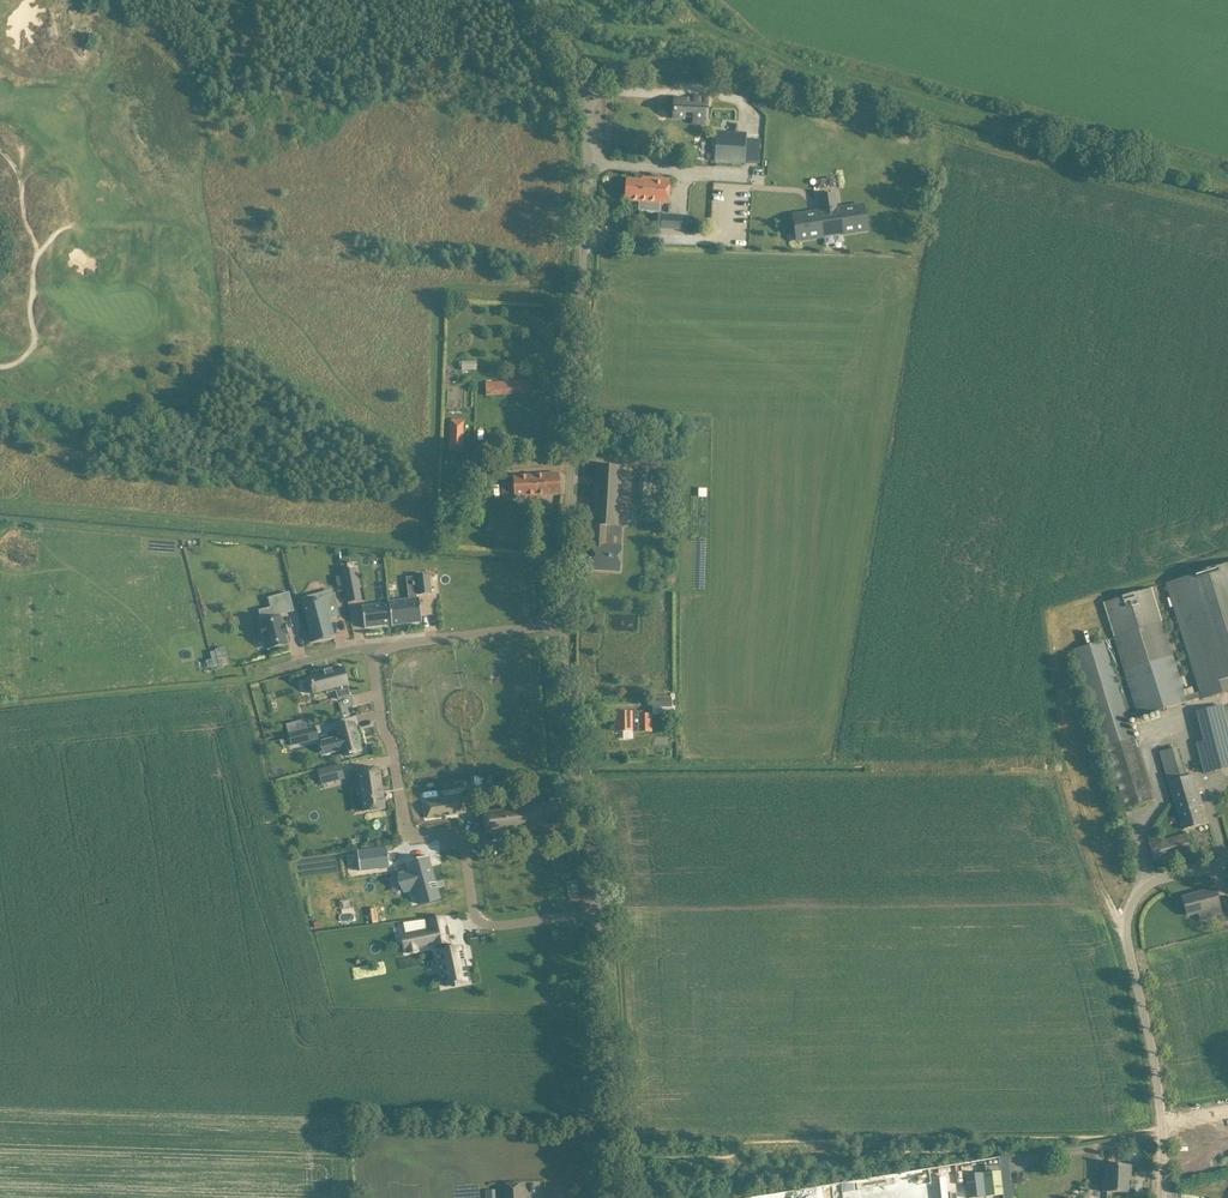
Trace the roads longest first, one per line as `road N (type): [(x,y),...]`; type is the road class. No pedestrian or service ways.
road 1 (unclassified): [(565,627),(586,114),(567,39),(546,0)]
road 2 (residential): [(604,912),(486,924),(475,918),(461,837),(408,836),(372,648)]
road 3 (residential): [(1163,1124),(1126,922),(1135,900),(1158,882),(1227,861)]
road 4 (unclassified): [(604,912),(564,706),(565,627)]
road 5 (unclassified): [(617,1197),(604,912)]
road 6 (residential): [(565,627),(372,648)]

